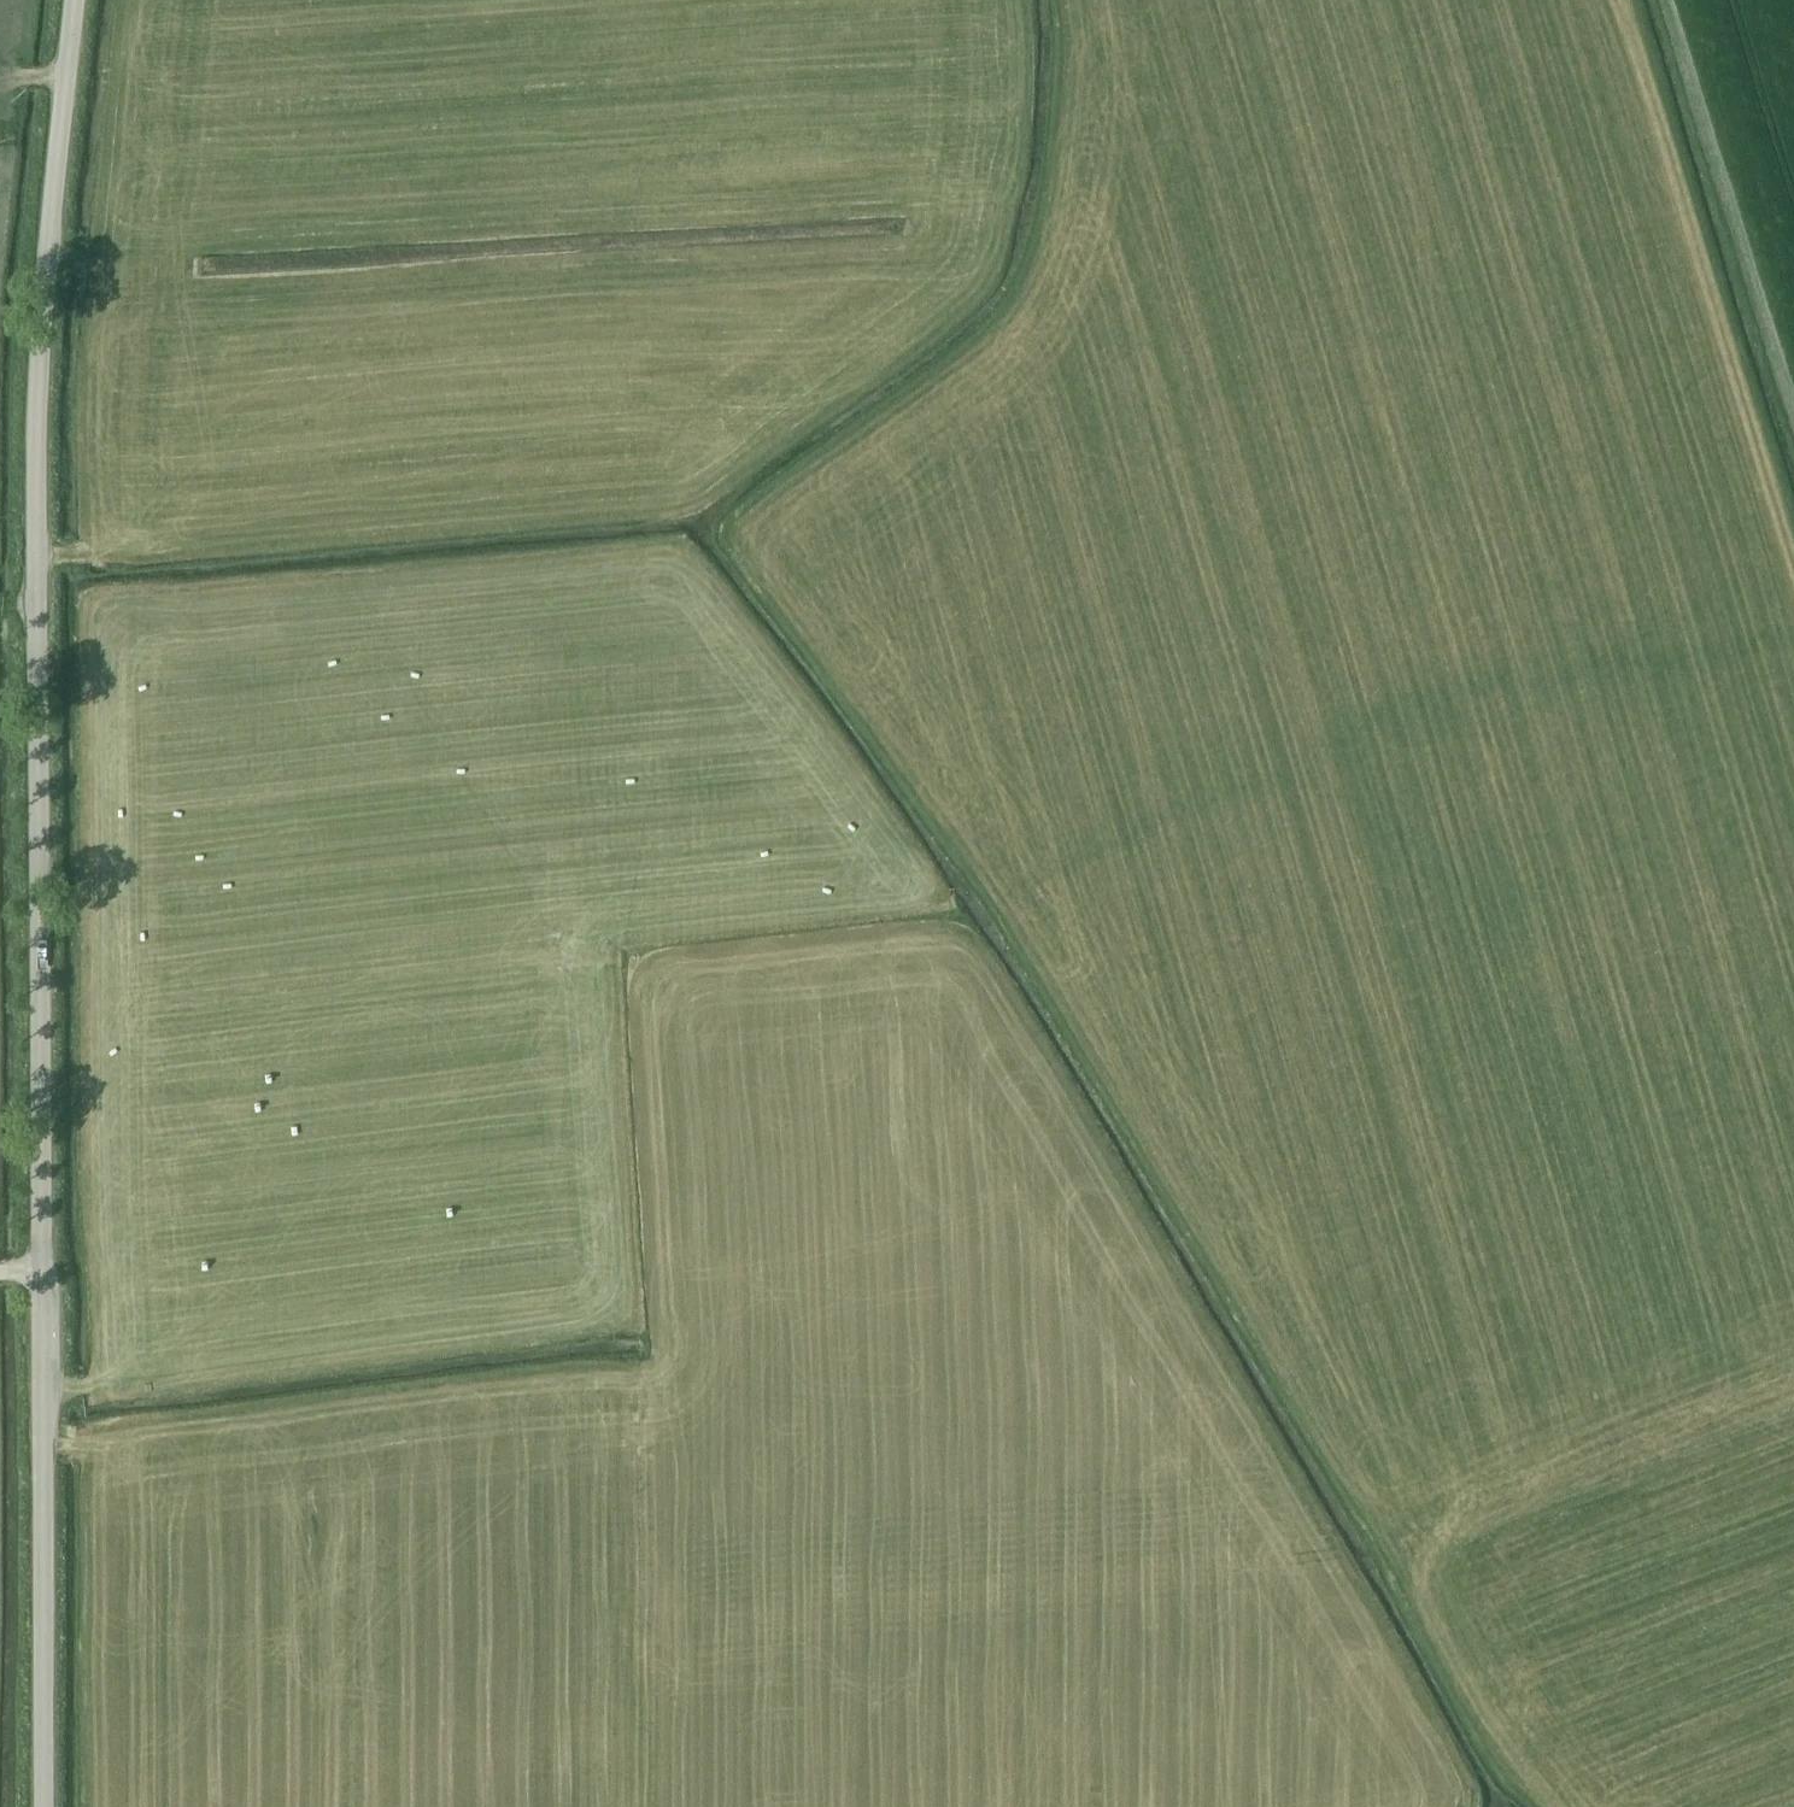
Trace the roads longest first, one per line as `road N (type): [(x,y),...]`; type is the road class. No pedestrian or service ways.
road 1 (tertiary): [(44,1806),(38,418),(75,0)]

